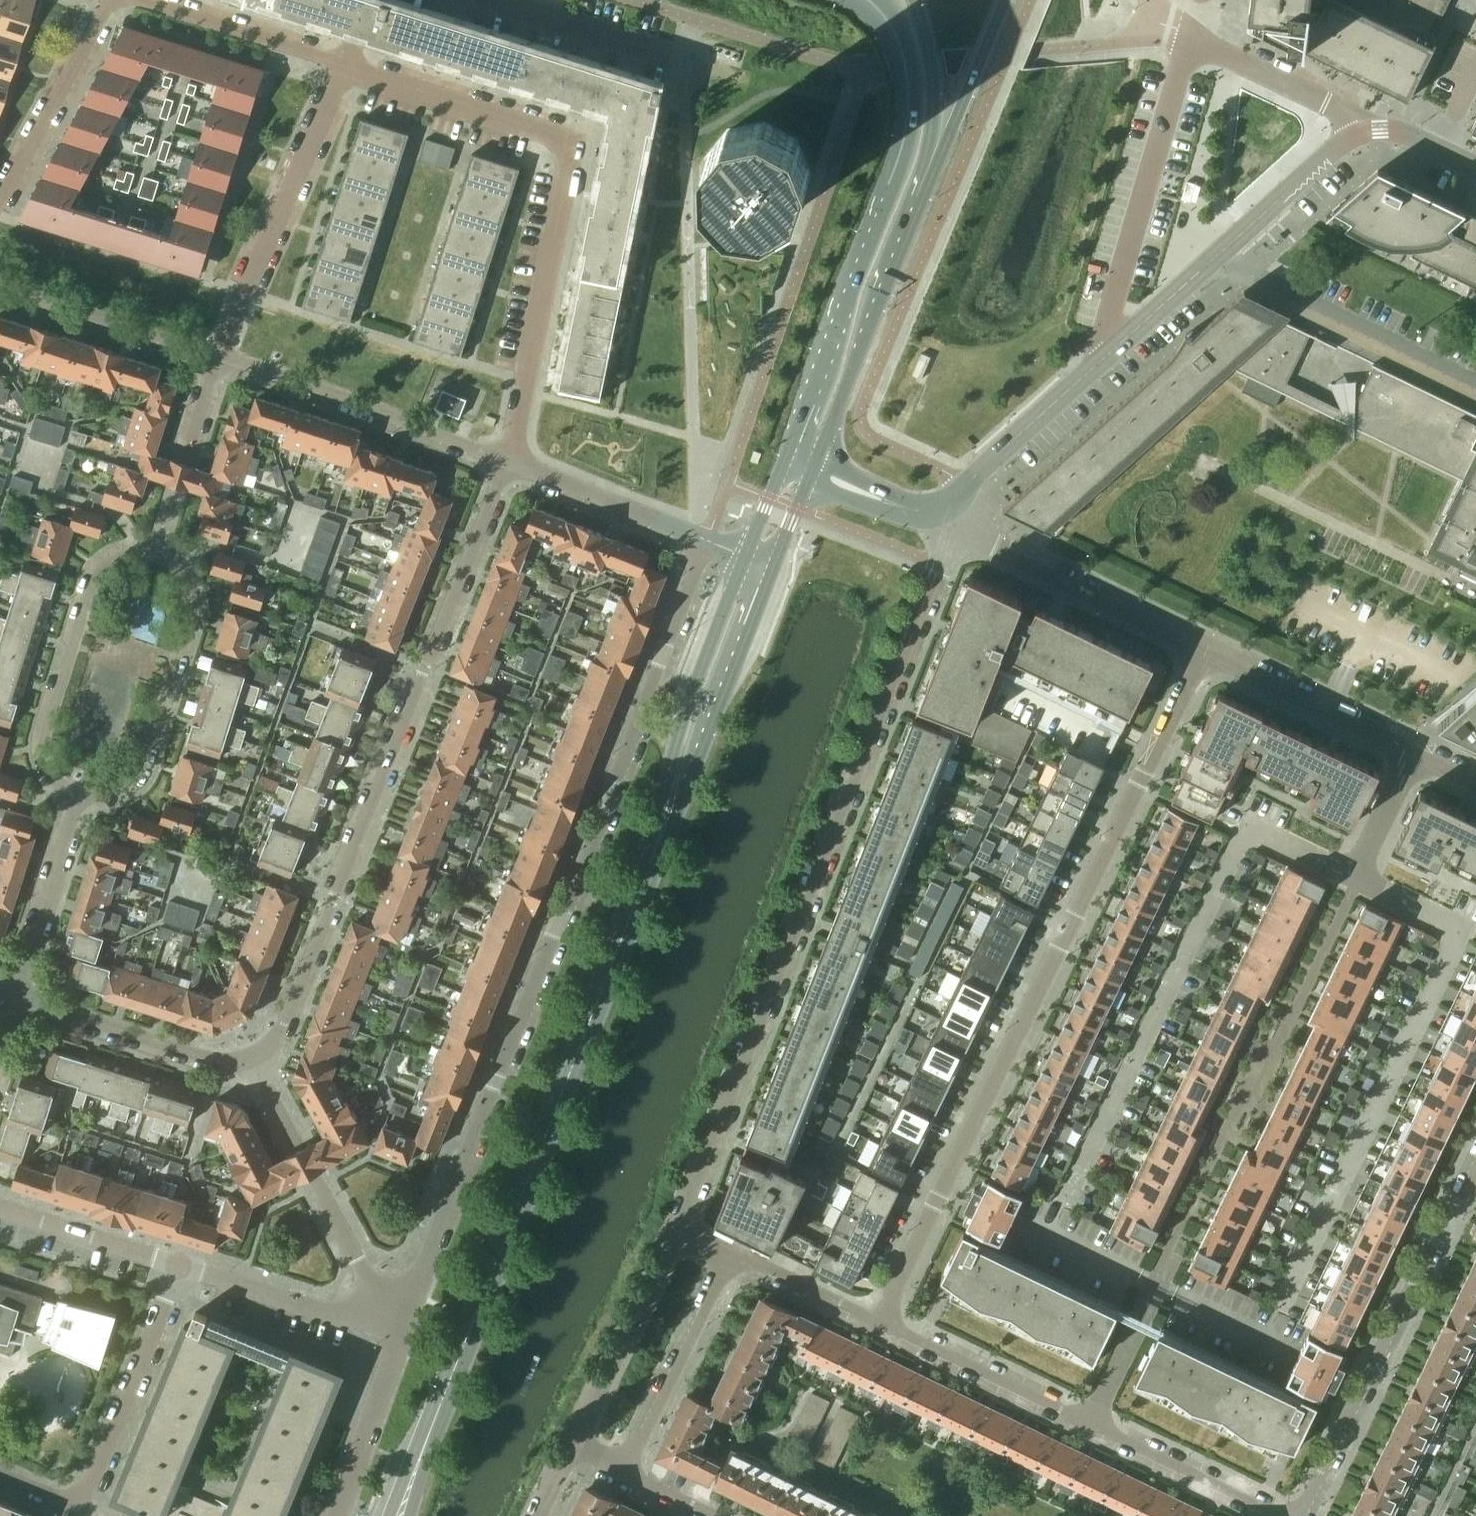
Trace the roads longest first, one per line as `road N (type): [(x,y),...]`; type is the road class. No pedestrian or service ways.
road 1 (residential): [(704,538),(608,809),(400,1327)]
road 2 (residential): [(679,1227),(951,528)]
road 3 (residential): [(1205,649),(877,1320)]
road 4 (secondary): [(413,1477),(671,813)]
road 5 (residential): [(250,1065),(279,1035),(504,463)]
road 6 (residential): [(76,799),(135,776),(190,614),(185,587),(153,558),(108,562),(94,578),(42,744),(59,780)]
road 7 (residential): [(349,62),(558,137),(569,152),(504,463)]
road 8 (secondary): [(874,0),(908,62),(906,139),(786,461)]
road 9 (residential): [(877,1320),(1282,1515)]
road 10 (residential): [(1293,1515),(1438,1226),(1475,1170)]
road 11 (residential): [(1192,38),(1108,313),(1112,348)]
road 12 (residential): [(349,62),(218,356)]
road 13 (residential): [(218,356),(504,463)]
road 14 (residential): [(250,1065),(400,1327)]
road 15 (secondary): [(813,472),(925,196)]
road 16 (residential): [(1475,378),(1222,252)]
road 17 (residential): [(951,528),(1205,649)]
road 18 (secondary): [(747,553),(681,726),(671,813)]
road 19 (secondary): [(671,813),(775,563)]
road 20 (residential): [(492,0),(748,79)]
road 21 (residential): [(84,1508),(179,1264)]
road 22 (residential): [(17,994),(250,1065)]
road 23 (residential): [(732,1254),(626,1472)]
road 24 (residential): [(570,1442),(679,1227)]
road 25 (tertiary): [(939,507),(1112,348)]
road 26 (residential): [(1205,649),(1412,751)]
road 27 (residential): [(179,1264),(400,1327)]
road 28 (residential): [(110,0),(0,201)]
road 29 (residential): [(0,286),(218,356)]
road 30 (residential): [(349,62),(139,0)]
road 31 (residential): [(504,463),(704,538)]
road 32 (trunk): [(925,196),(1006,0)]
road 33 (residential): [(17,994),(76,799)]
road 34 (residential): [(1374,128),(1192,38)]
road 35 (secondary): [(925,196),(940,91),(917,0)]
road 36 (residential): [(336,1515),(400,1327)]
road 37 (tertiary): [(1222,252),(1332,148),(1374,128)]
road 38 (residential): [(0,1208),(179,1264)]
road 39 (residential): [(732,1254),(877,1320)]
road 40 (tertiary): [(1112,348),(1222,252)]
road 41 (residential): [(1358,879),(1412,751)]
road 42 (tertiary): [(939,507),(905,507),(813,472)]

